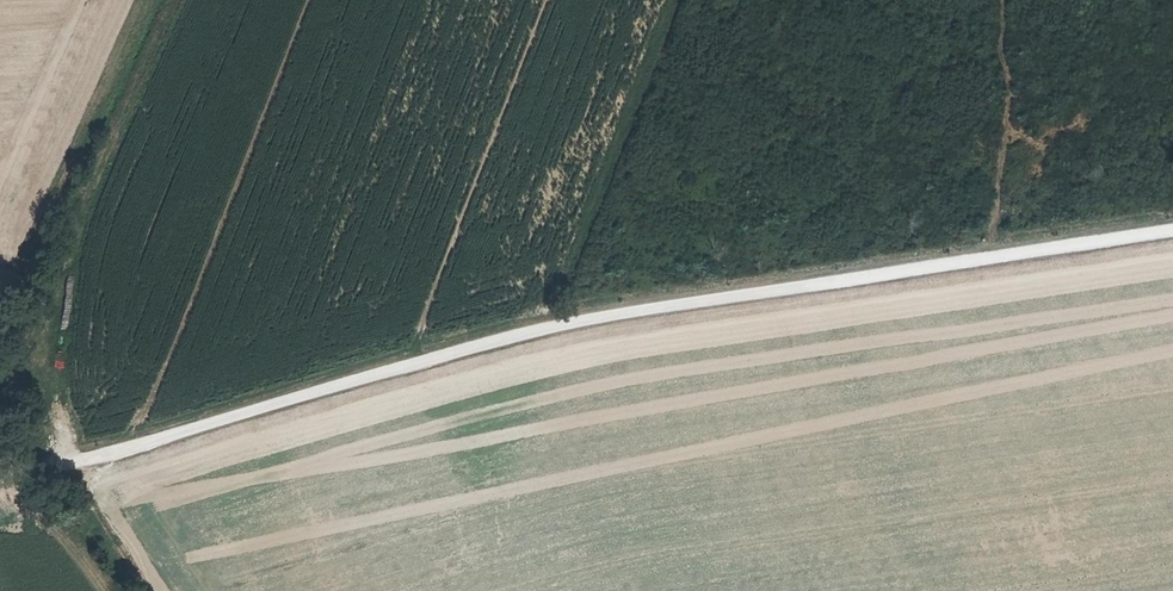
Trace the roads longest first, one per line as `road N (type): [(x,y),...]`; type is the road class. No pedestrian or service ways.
road 1 (unclassified): [(0,473),(70,468),(561,327),(1172,231)]

